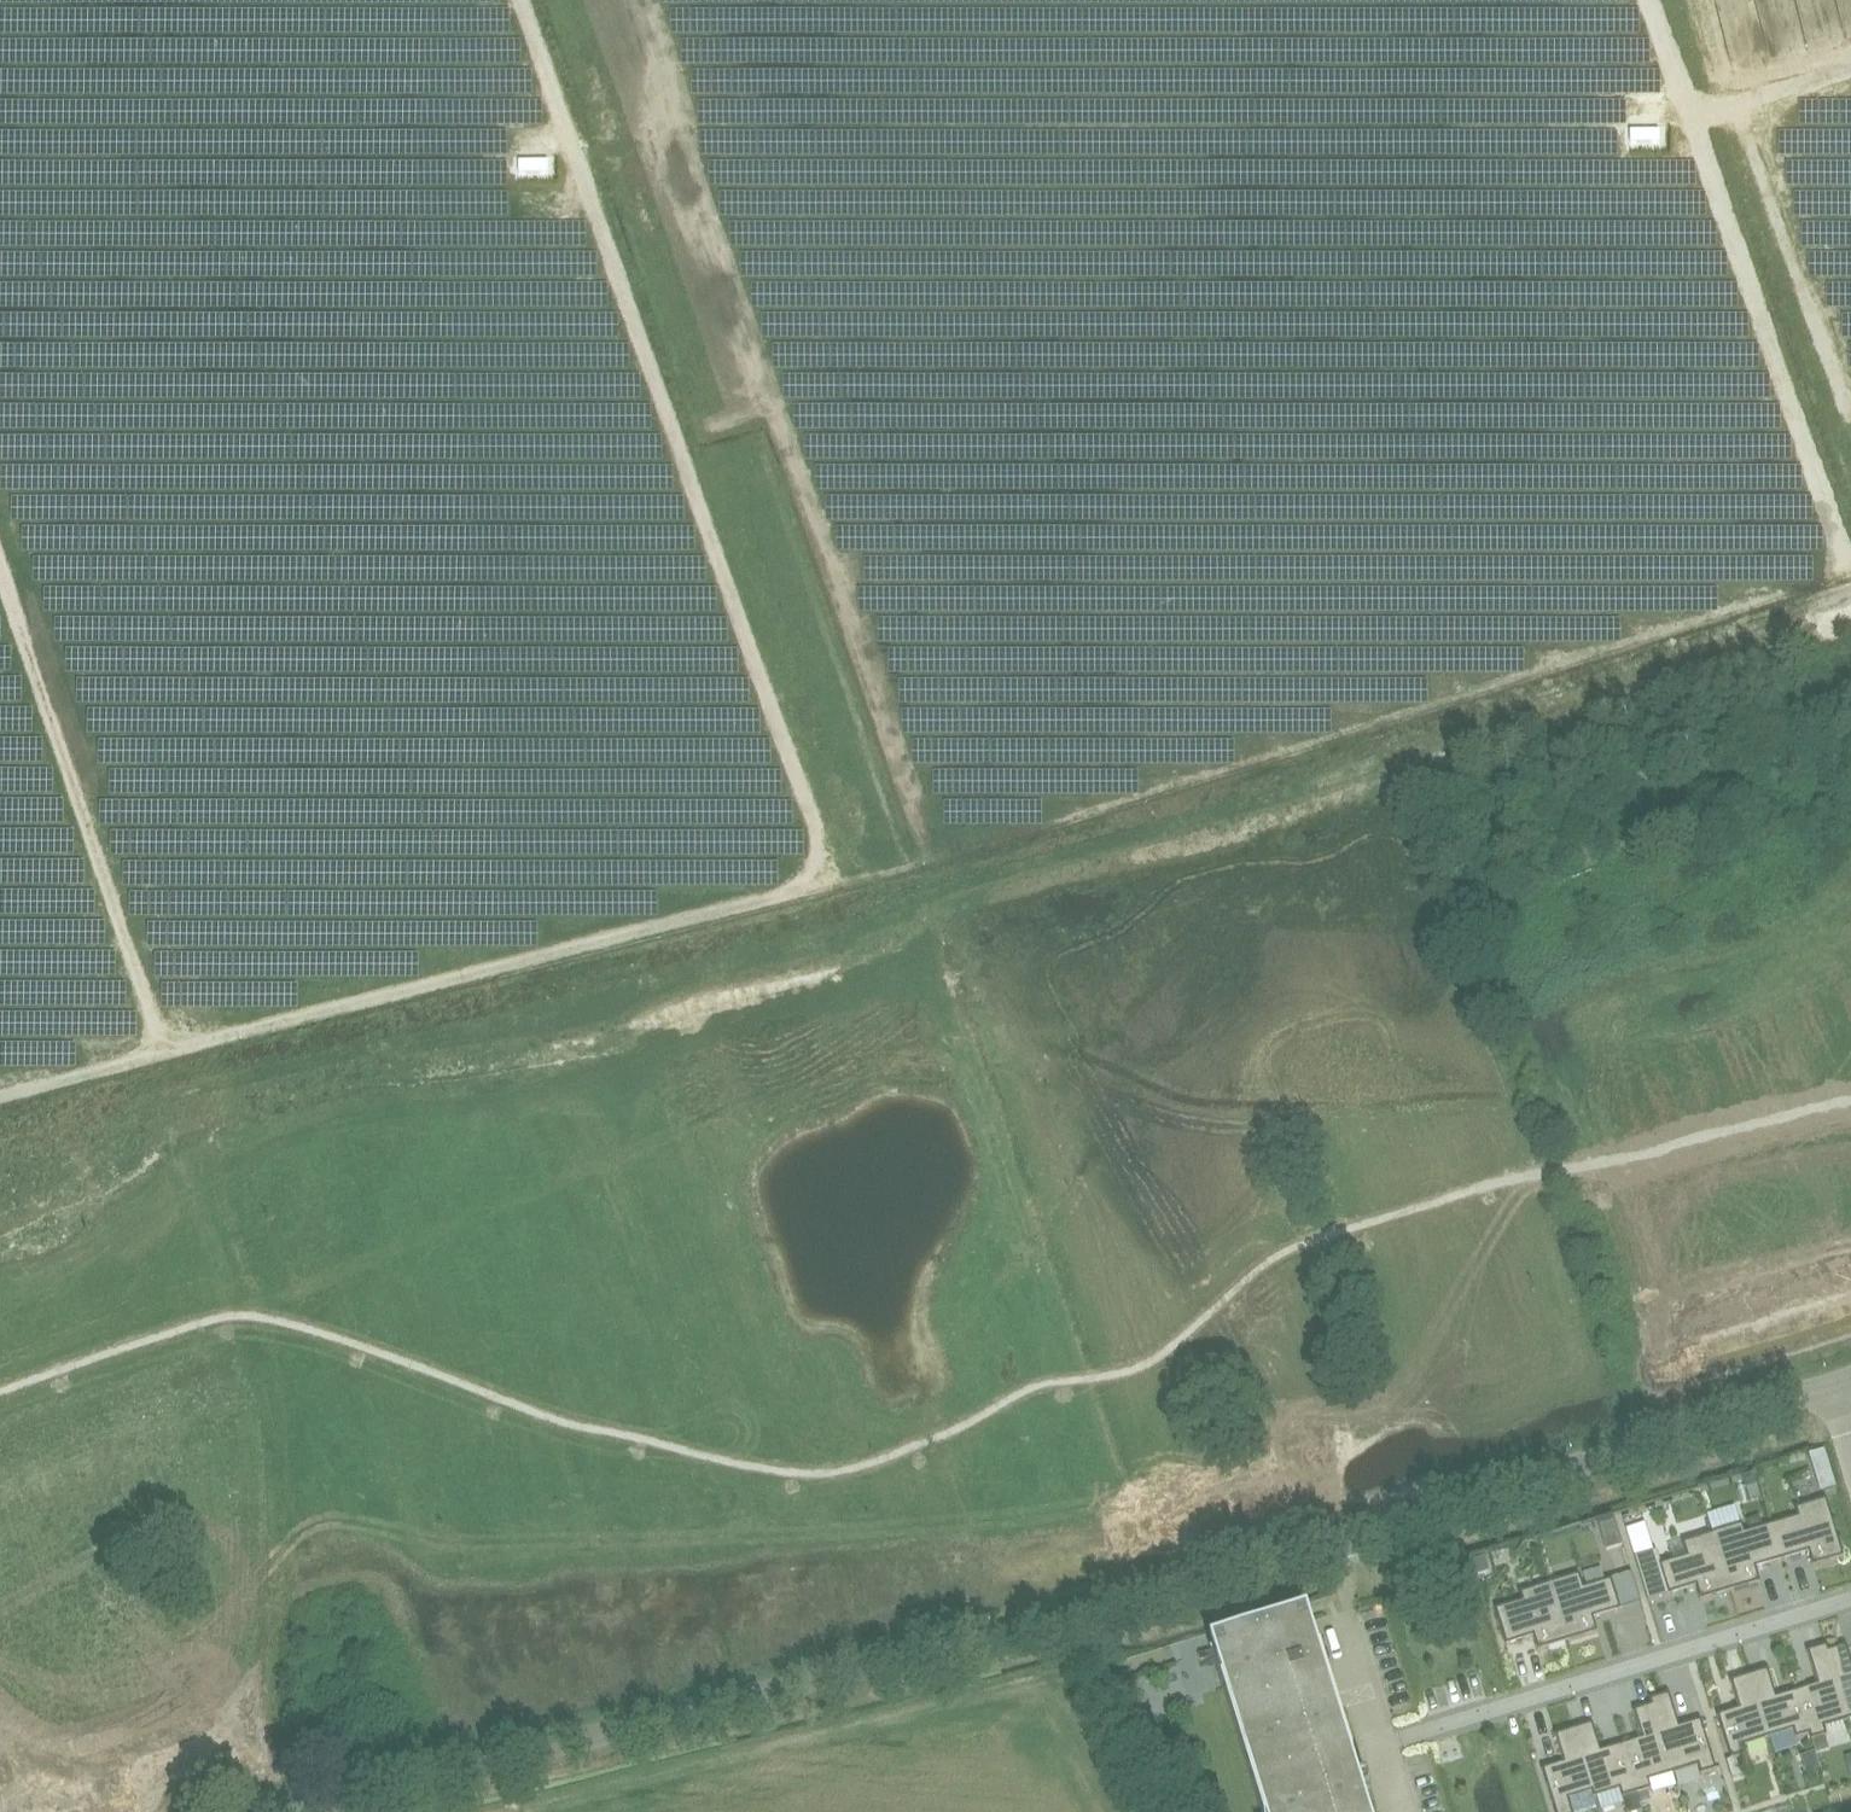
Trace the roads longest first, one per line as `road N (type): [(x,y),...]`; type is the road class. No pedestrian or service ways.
road 1 (unclassified): [(985,1633),(1254,1564),(1828,1386)]
road 2 (unclassified): [(297,1811),(985,1633)]
road 3 (unclassified): [(1381,1746),(1850,1597)]
road 4 (residential): [(985,1633),(1075,1811)]
road 5 (unclassified): [(1346,1617),(1381,1746)]

